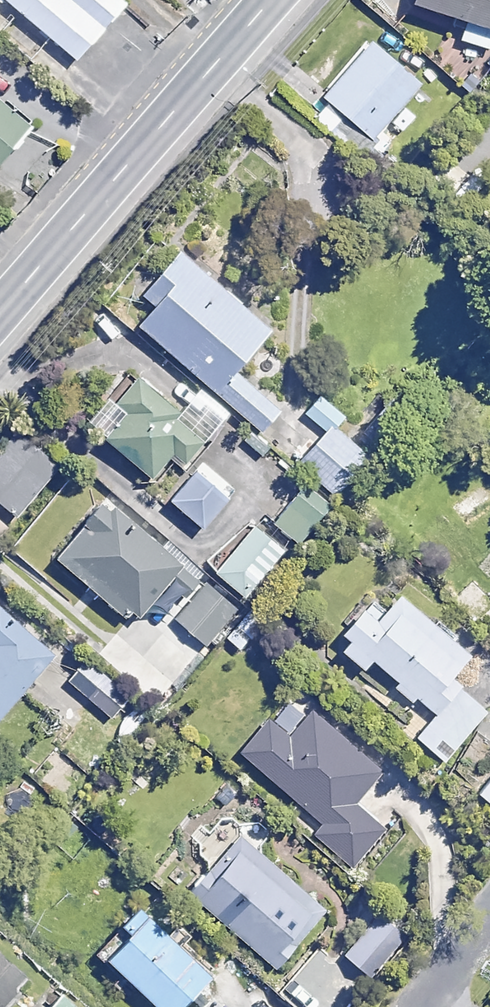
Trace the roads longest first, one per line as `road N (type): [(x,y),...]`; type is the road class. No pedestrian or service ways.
road 1 (tertiary): [(264,0),(0,305)]

